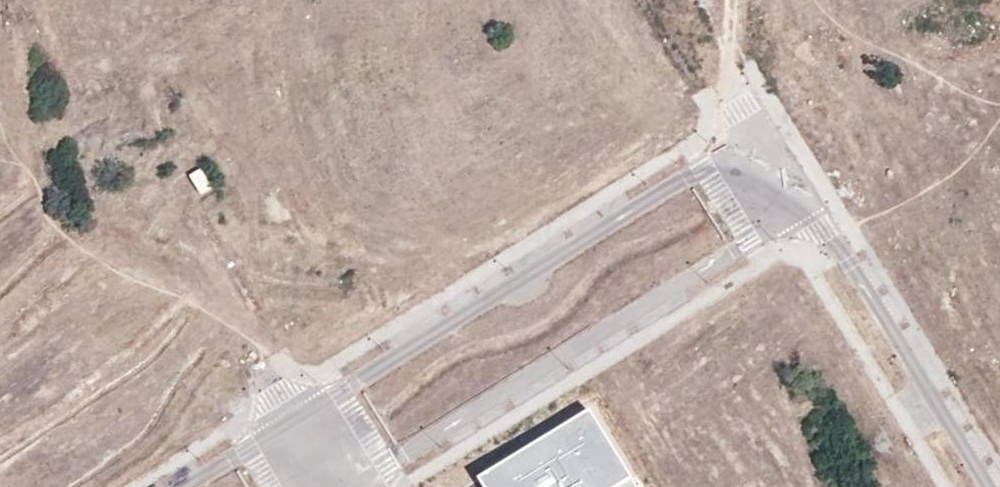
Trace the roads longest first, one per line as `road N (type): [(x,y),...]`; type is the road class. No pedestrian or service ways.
road 1 (residential): [(764,131),(295,421)]
road 2 (residential): [(355,486),(812,205)]
road 3 (residential): [(987,486),(812,205)]
road 4 (residential): [(180,220),(295,421)]
road 5 (residential): [(764,131),(685,0)]
road 6 (residential): [(295,421),(189,486)]

